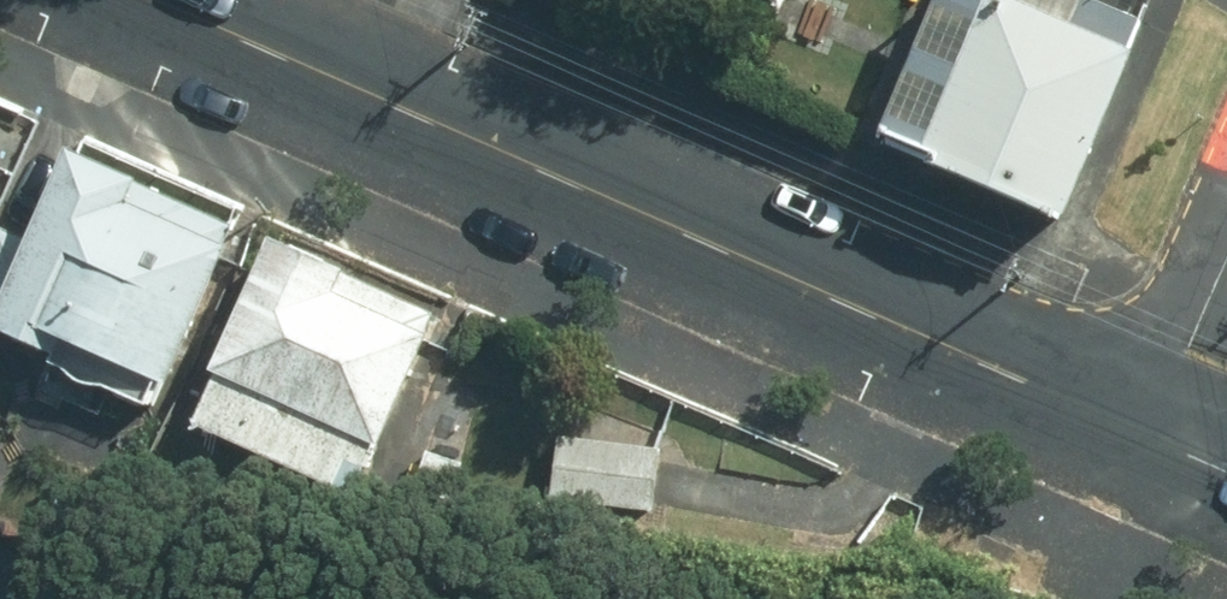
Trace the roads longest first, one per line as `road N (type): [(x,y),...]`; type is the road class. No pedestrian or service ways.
road 1 (tertiary): [(1147,438),(144,0)]
road 2 (residential): [(1147,438),(1226,250)]

